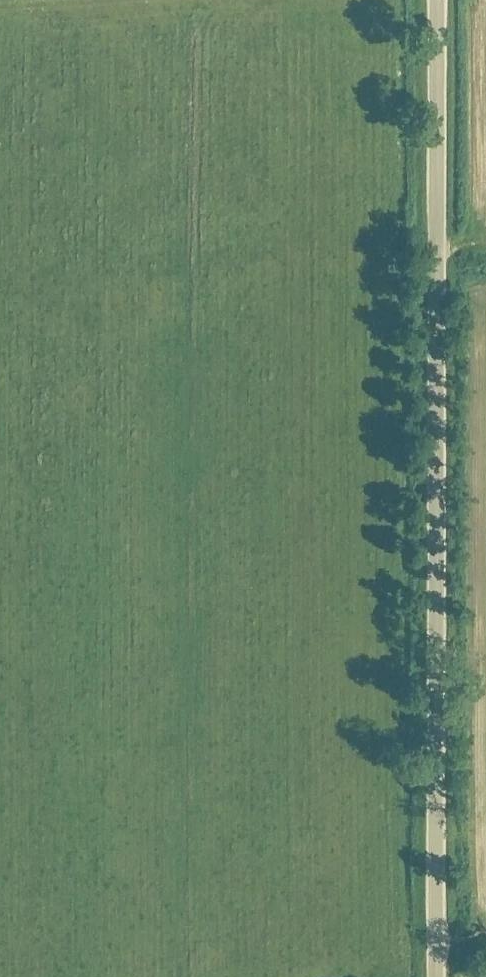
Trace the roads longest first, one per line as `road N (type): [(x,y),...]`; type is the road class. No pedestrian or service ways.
road 1 (unclassified): [(437,976),(436,0)]

